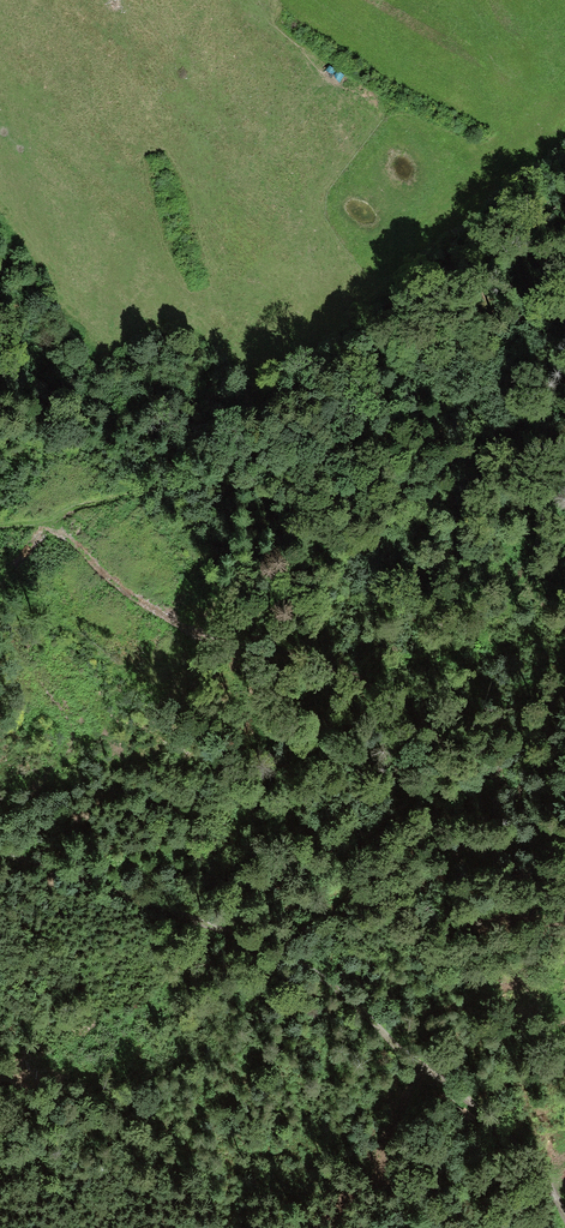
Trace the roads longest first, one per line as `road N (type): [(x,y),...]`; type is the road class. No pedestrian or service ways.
road 1 (track): [(0,858),(297,960),(519,1143),(564,1212)]
road 2 (track): [(564,835),(398,715),(133,599),(81,547),(45,525)]
road 3 (track): [(0,528),(45,525),(76,504),(413,460)]

